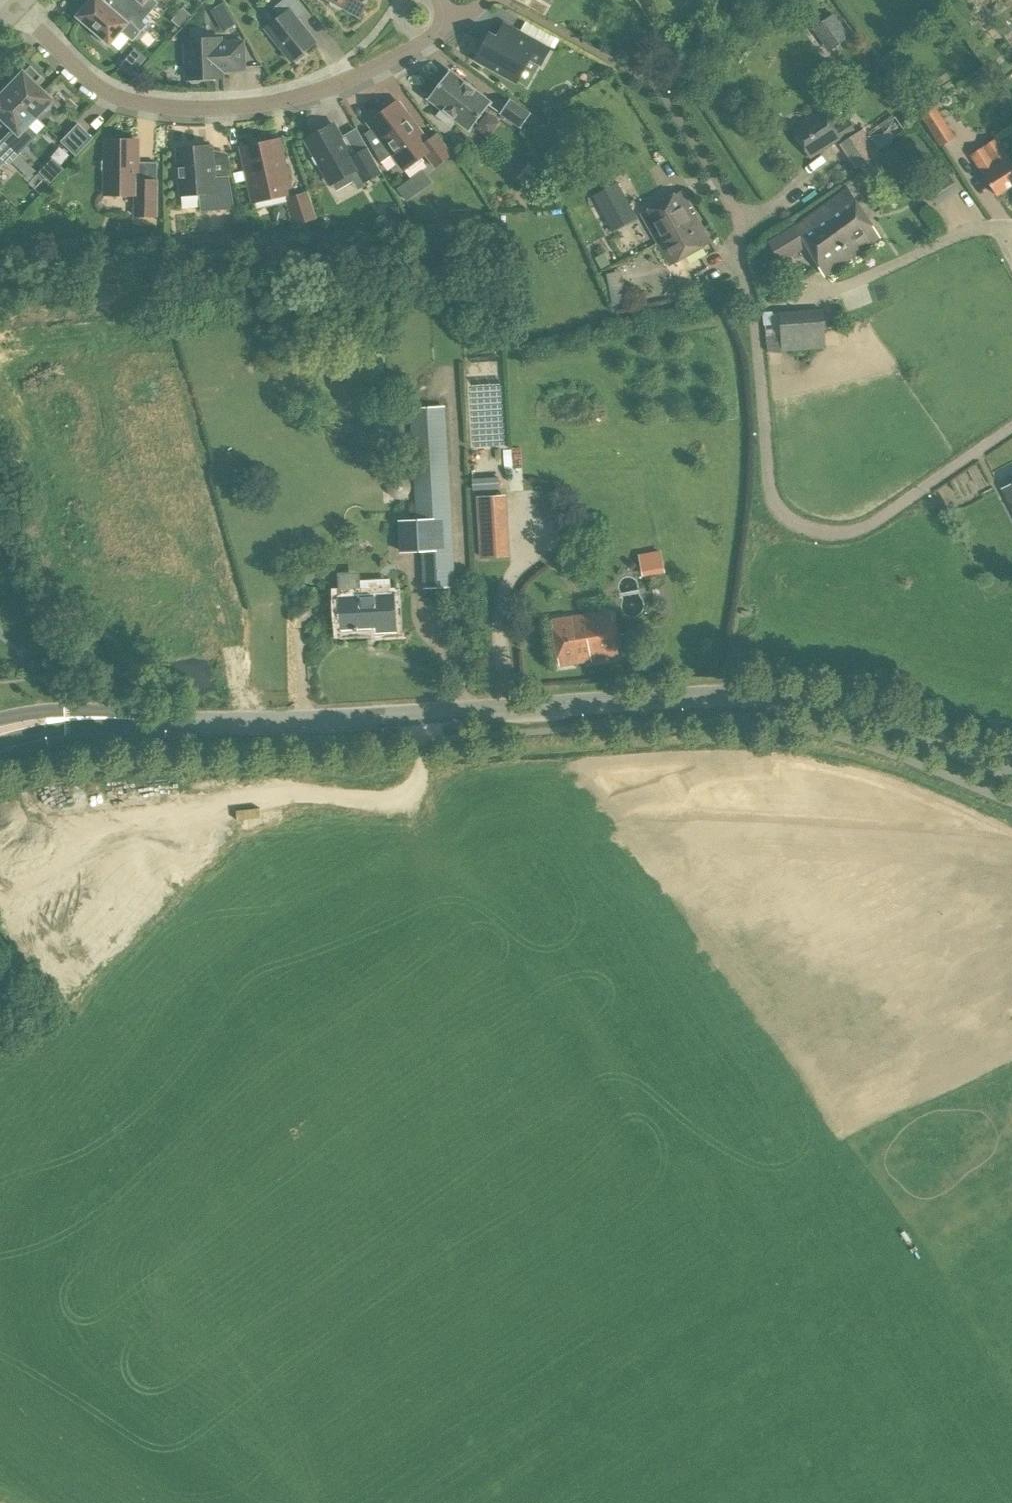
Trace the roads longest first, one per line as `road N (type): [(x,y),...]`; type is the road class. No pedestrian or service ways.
road 1 (tertiary): [(0,730),(67,718),(313,722),(790,699),(843,710),(1011,777)]
road 2 (residential): [(1011,436),(871,530),(844,539),(787,523),(769,497),(742,231),(818,168)]
road 3 (residential): [(22,12),(112,96),(173,113),(266,111),(357,82),(437,38),(447,17)]

